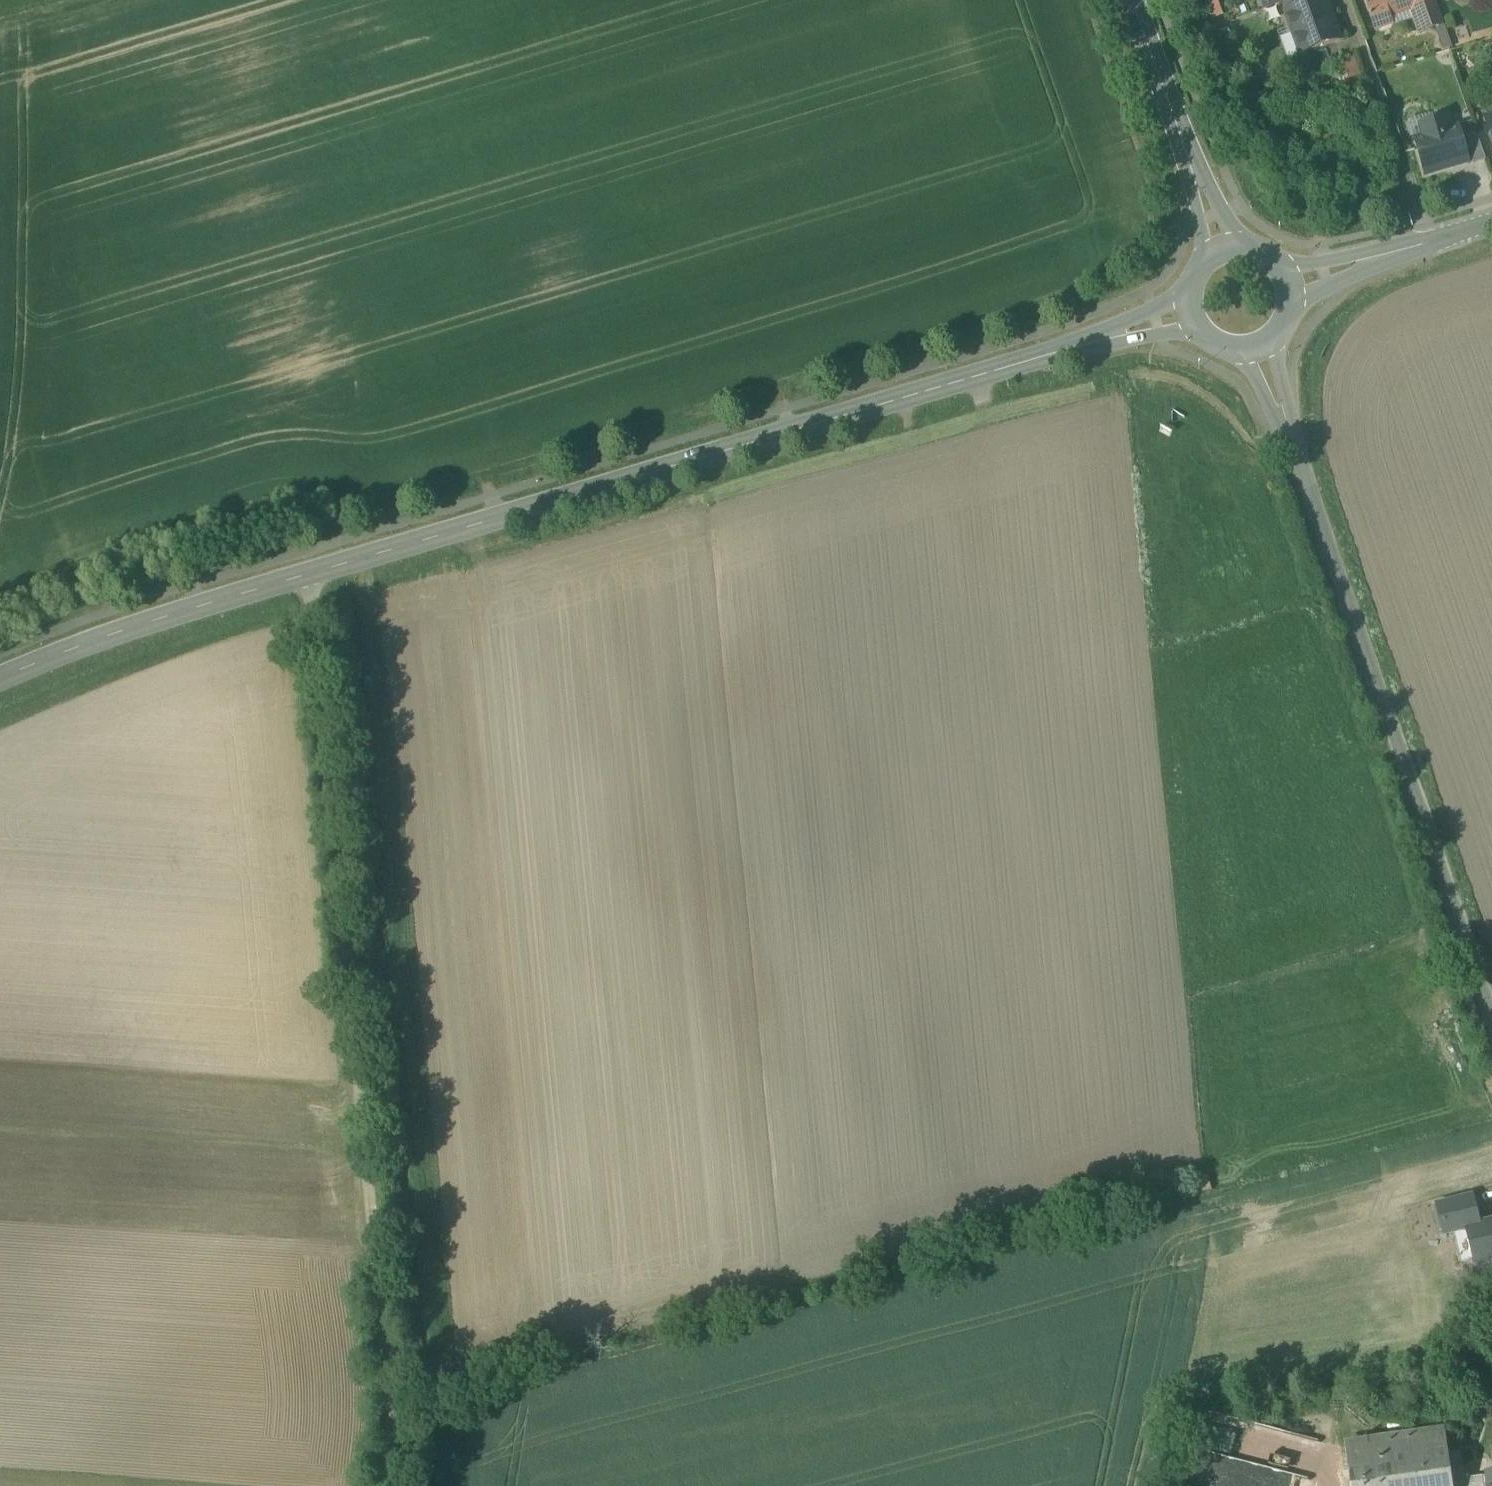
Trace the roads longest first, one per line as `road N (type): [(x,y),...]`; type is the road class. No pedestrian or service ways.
road 1 (tertiary): [(0,679),(139,623),(1188,311)]
road 2 (residential): [(1259,347),(1491,1002)]
road 3 (tertiary): [(1223,249),(1132,0)]
road 4 (tertiary): [(1491,223),(1288,278)]

